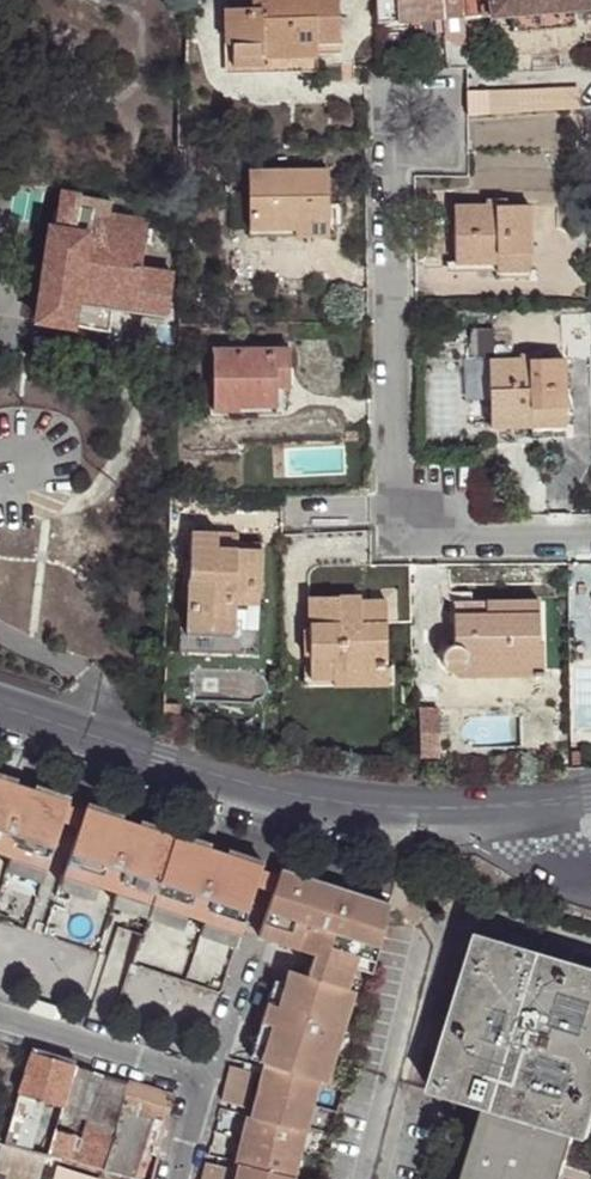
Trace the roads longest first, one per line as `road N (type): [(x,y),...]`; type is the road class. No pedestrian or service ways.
road 1 (residential): [(590,799),(429,809),(297,795),(0,705)]
road 2 (residential): [(0,1019),(201,1079),(175,1178)]

